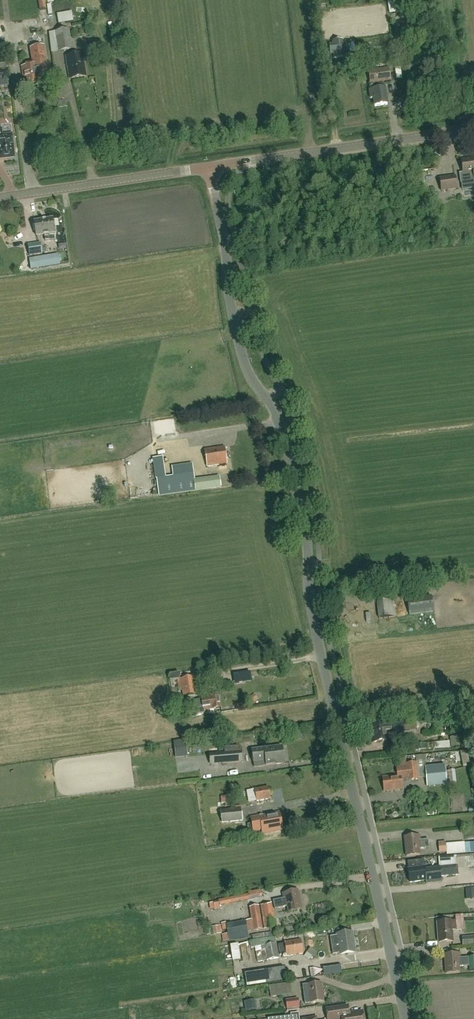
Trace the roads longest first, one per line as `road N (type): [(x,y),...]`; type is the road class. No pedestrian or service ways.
road 1 (unclassified): [(407,1018),(310,609),(289,450),(274,406),(244,360),(210,168)]
road 2 (tertiary): [(210,168),(473,128)]
road 3 (tertiary): [(0,198),(210,168)]

